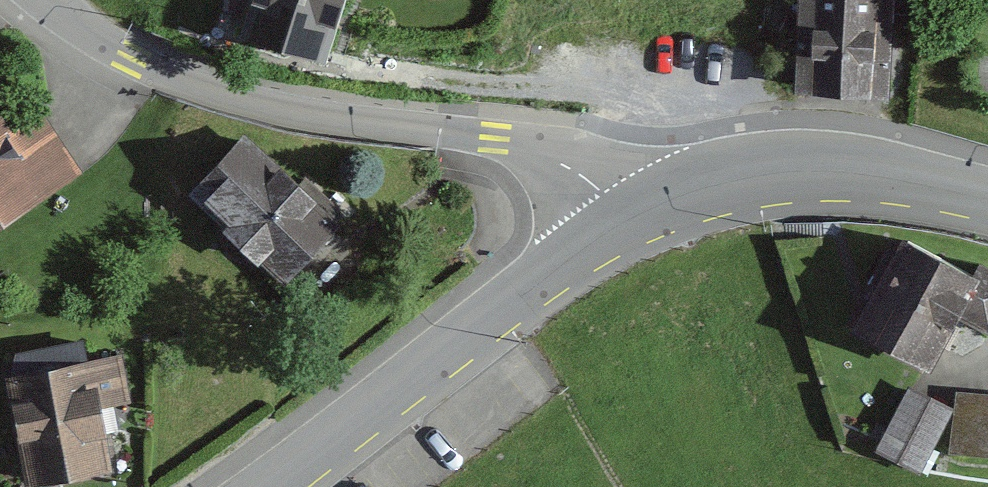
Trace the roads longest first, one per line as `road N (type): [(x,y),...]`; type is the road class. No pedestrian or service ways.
road 1 (residential): [(49,0),(136,63),(228,95),(511,141),(554,159),(633,218)]
road 2 (secondary): [(272,486),(633,218)]
road 3 (secondary): [(633,218),(680,192),(736,176),(815,168),(987,201)]

